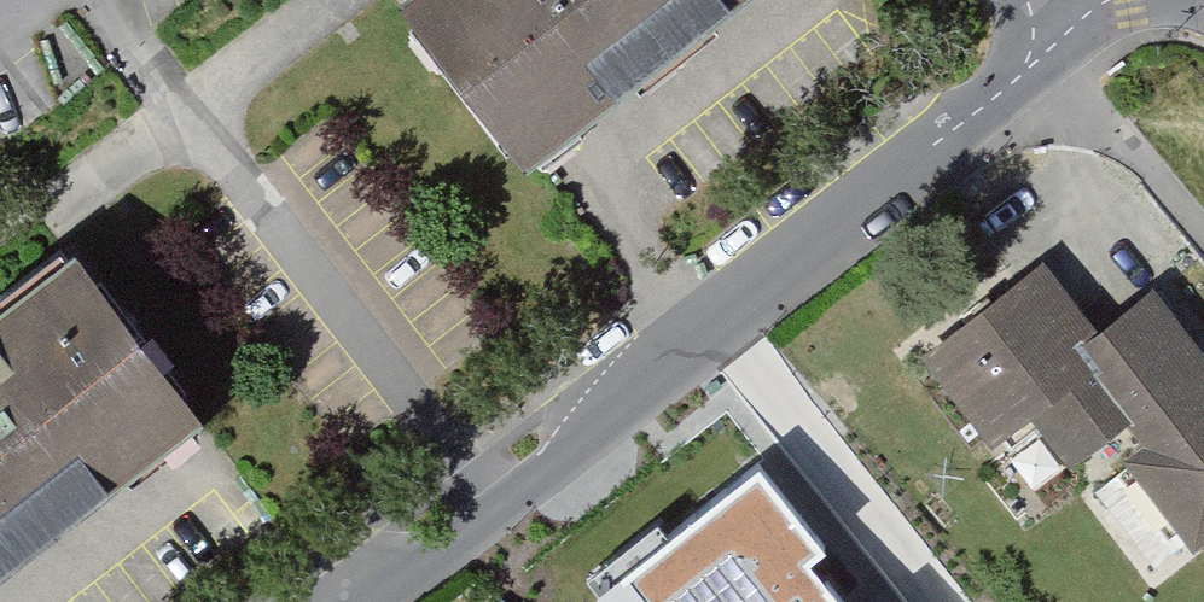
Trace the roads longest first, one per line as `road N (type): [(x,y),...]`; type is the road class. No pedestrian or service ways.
road 1 (residential): [(693,335),(587,185),(830,0)]
road 2 (residential): [(1066,38),(693,335)]
road 3 (residential): [(693,335),(514,507),(359,601)]
road 4 (residential): [(34,601),(229,455)]

